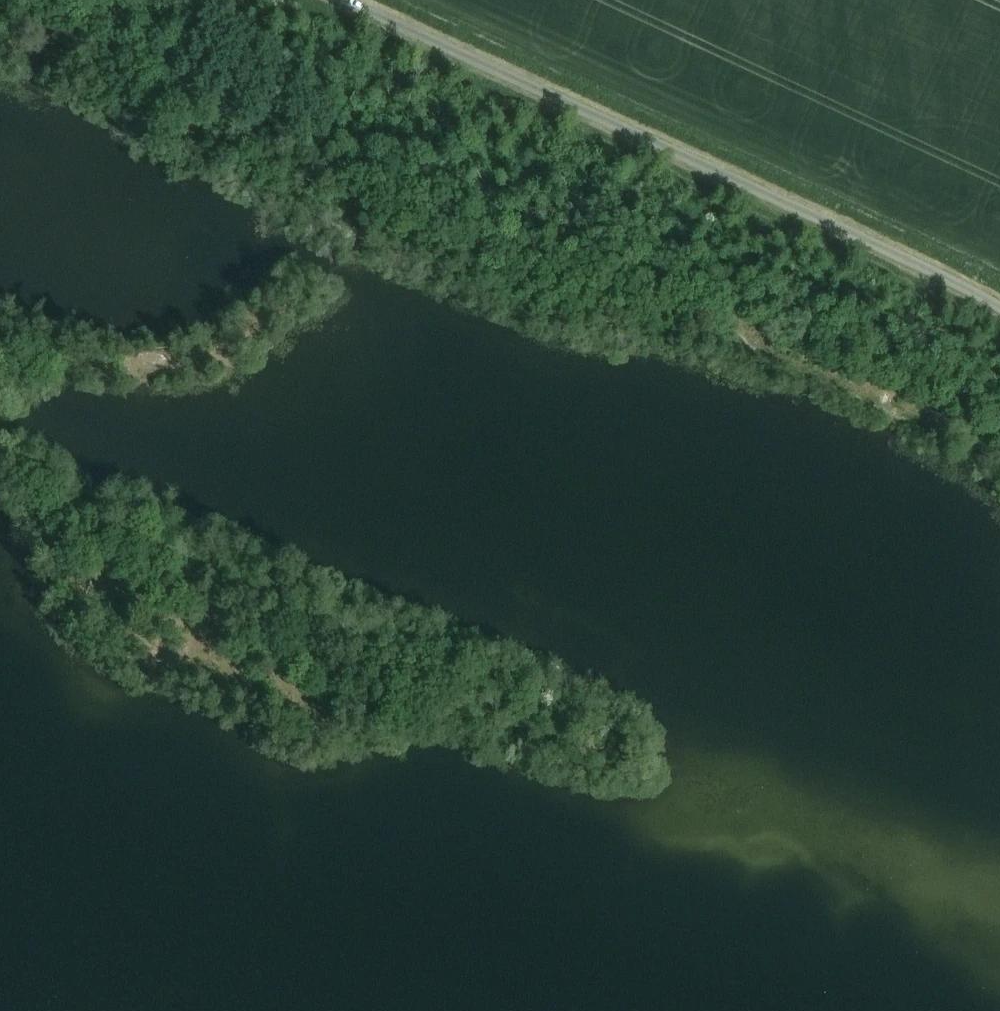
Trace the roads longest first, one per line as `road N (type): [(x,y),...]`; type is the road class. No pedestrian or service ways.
road 1 (unclassified): [(999,310),(333,0)]

